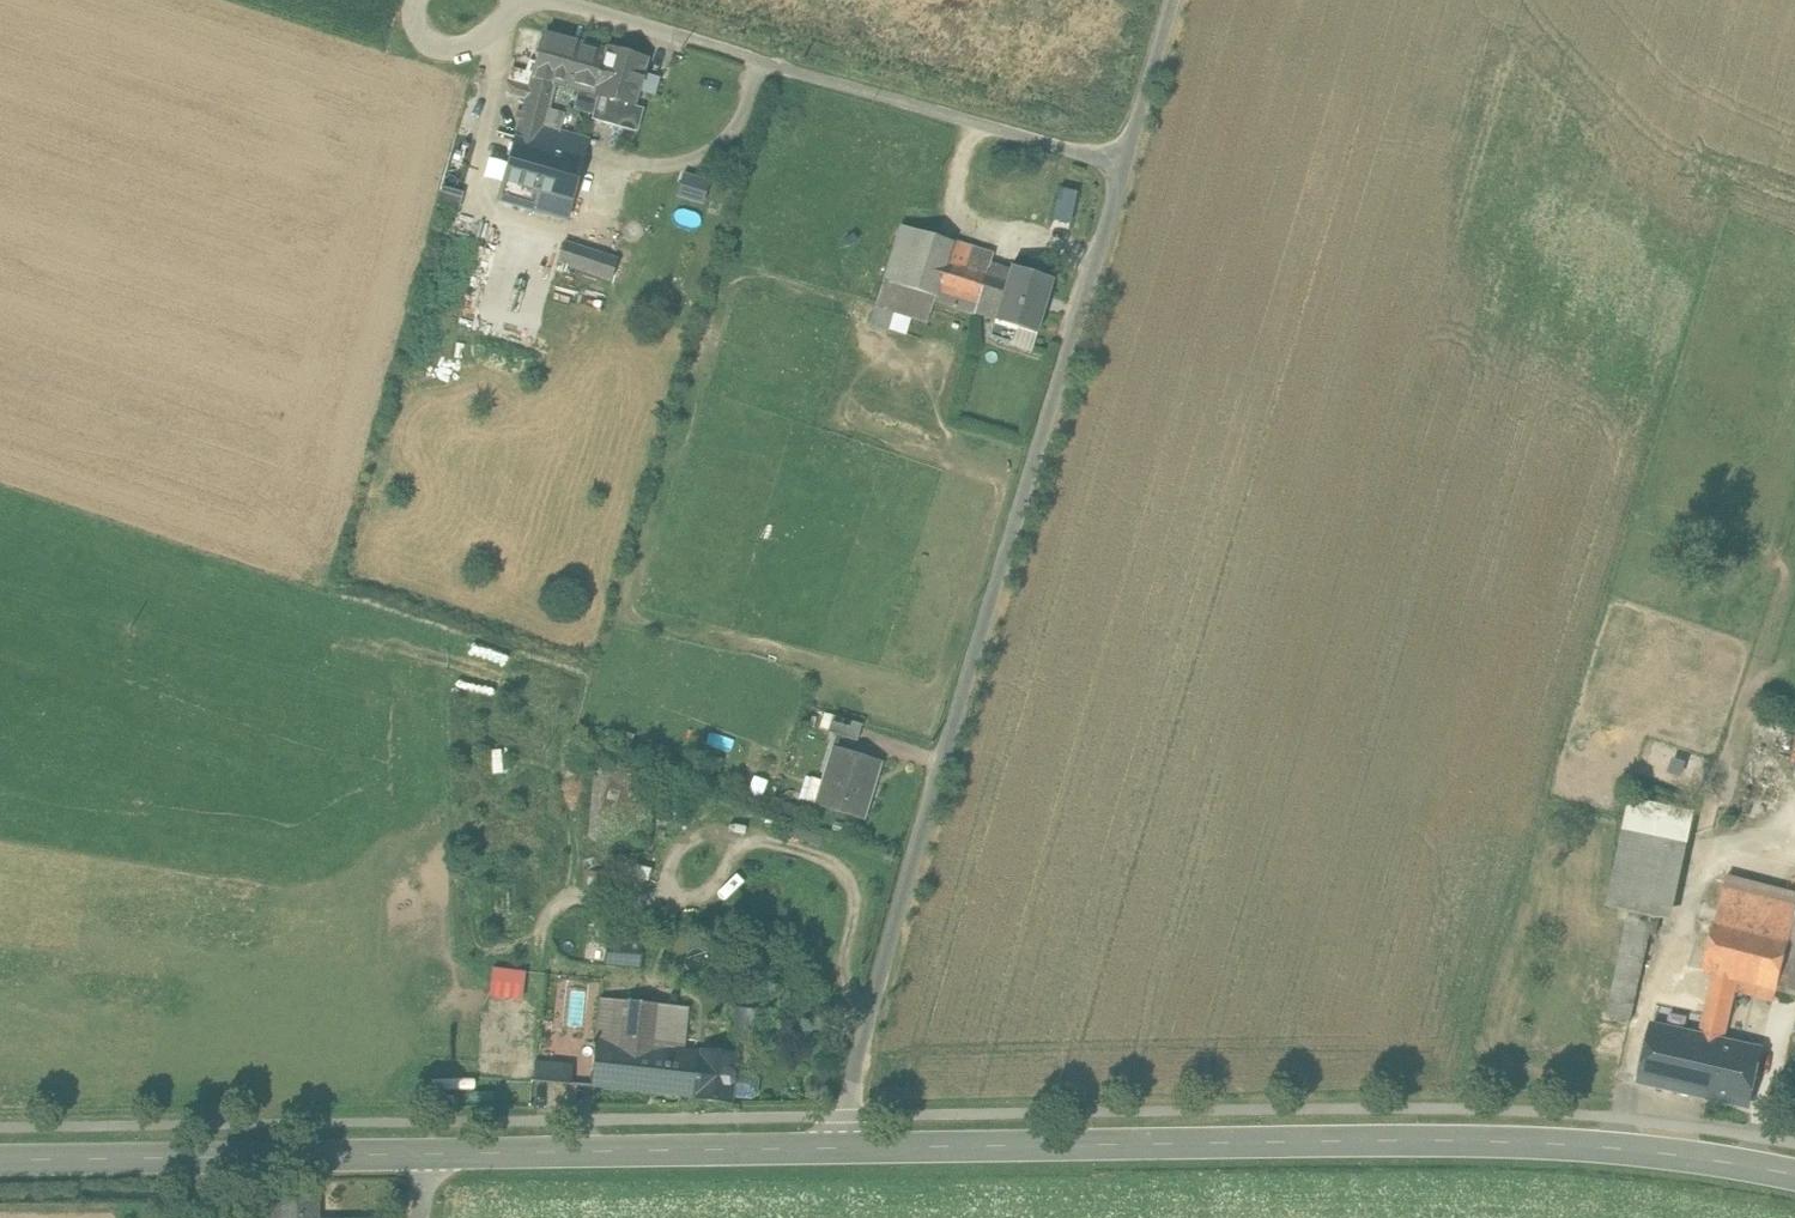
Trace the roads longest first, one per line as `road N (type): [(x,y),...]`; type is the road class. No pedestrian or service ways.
road 1 (unclassified): [(834,1145),(1171,0)]
road 2 (tertiary): [(834,1145),(1556,1144),(1794,1175)]
road 3 (tertiary): [(0,1159),(834,1145)]

